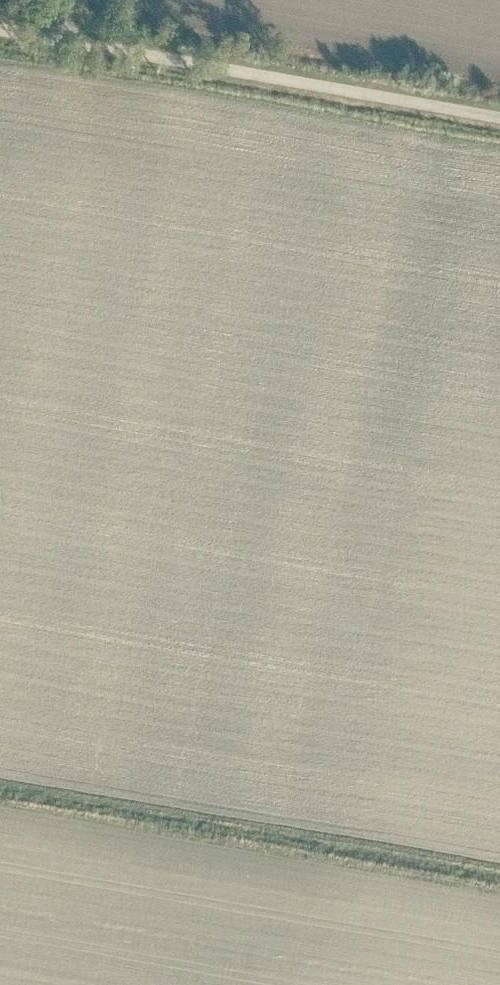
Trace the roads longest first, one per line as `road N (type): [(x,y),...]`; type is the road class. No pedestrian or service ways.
road 1 (unclassified): [(499,120),(0,27)]

